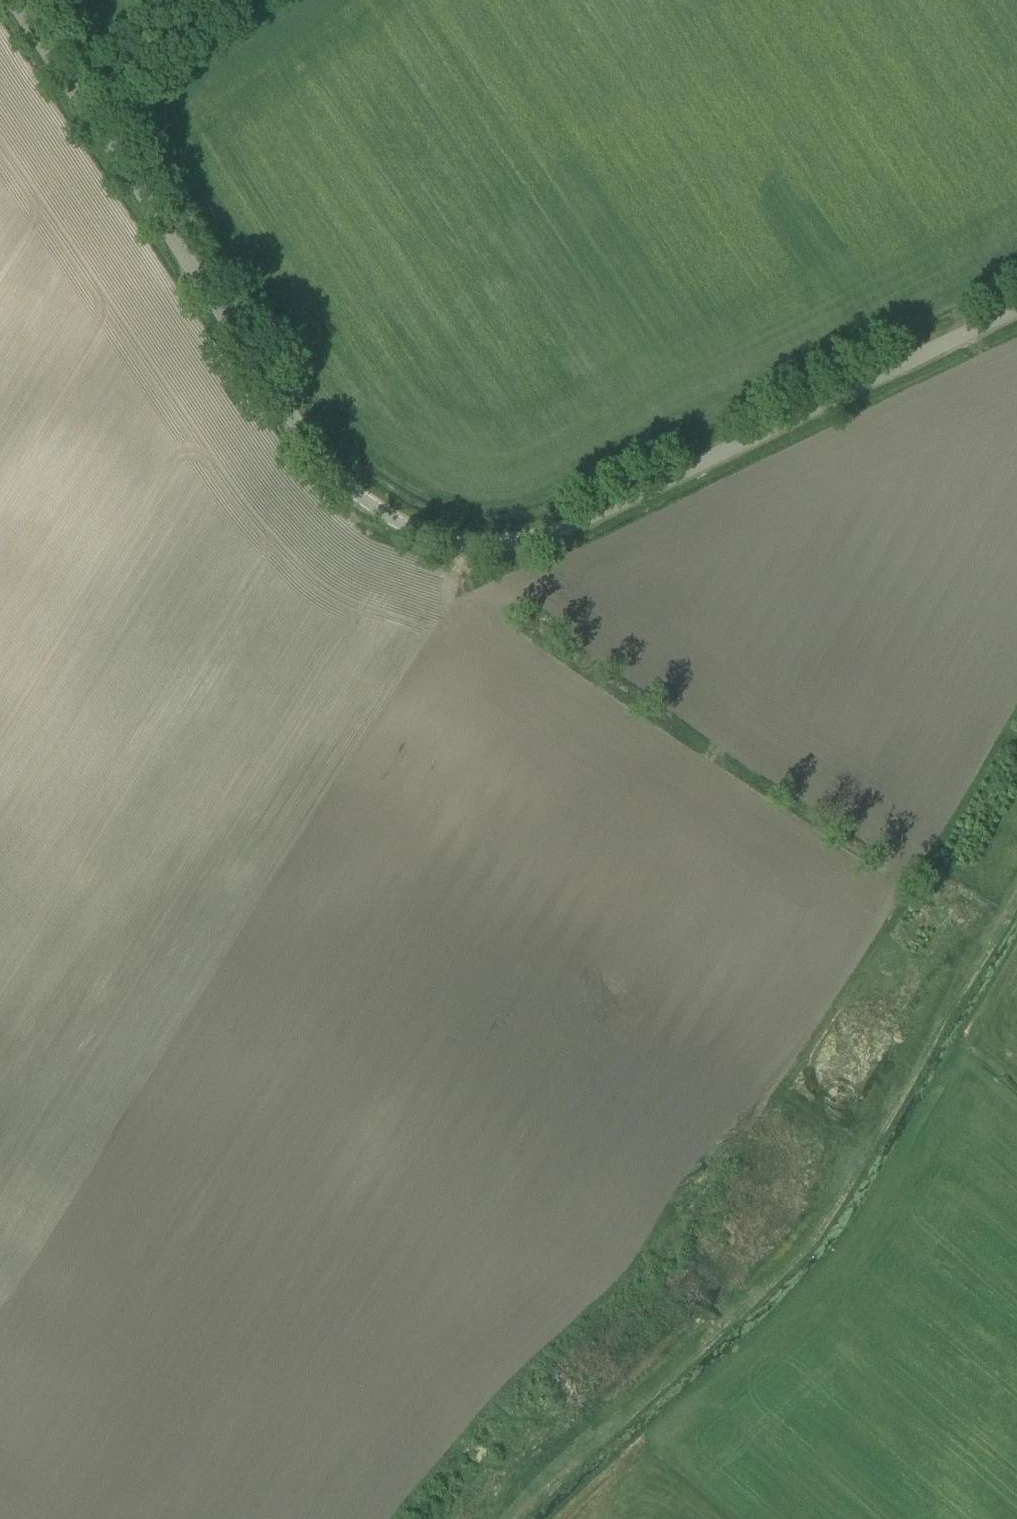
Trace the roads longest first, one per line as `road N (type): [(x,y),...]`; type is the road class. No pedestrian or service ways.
road 1 (unclassified): [(1016,307),(558,529),(486,544),(439,538),(365,498),(308,441),(13,0)]

